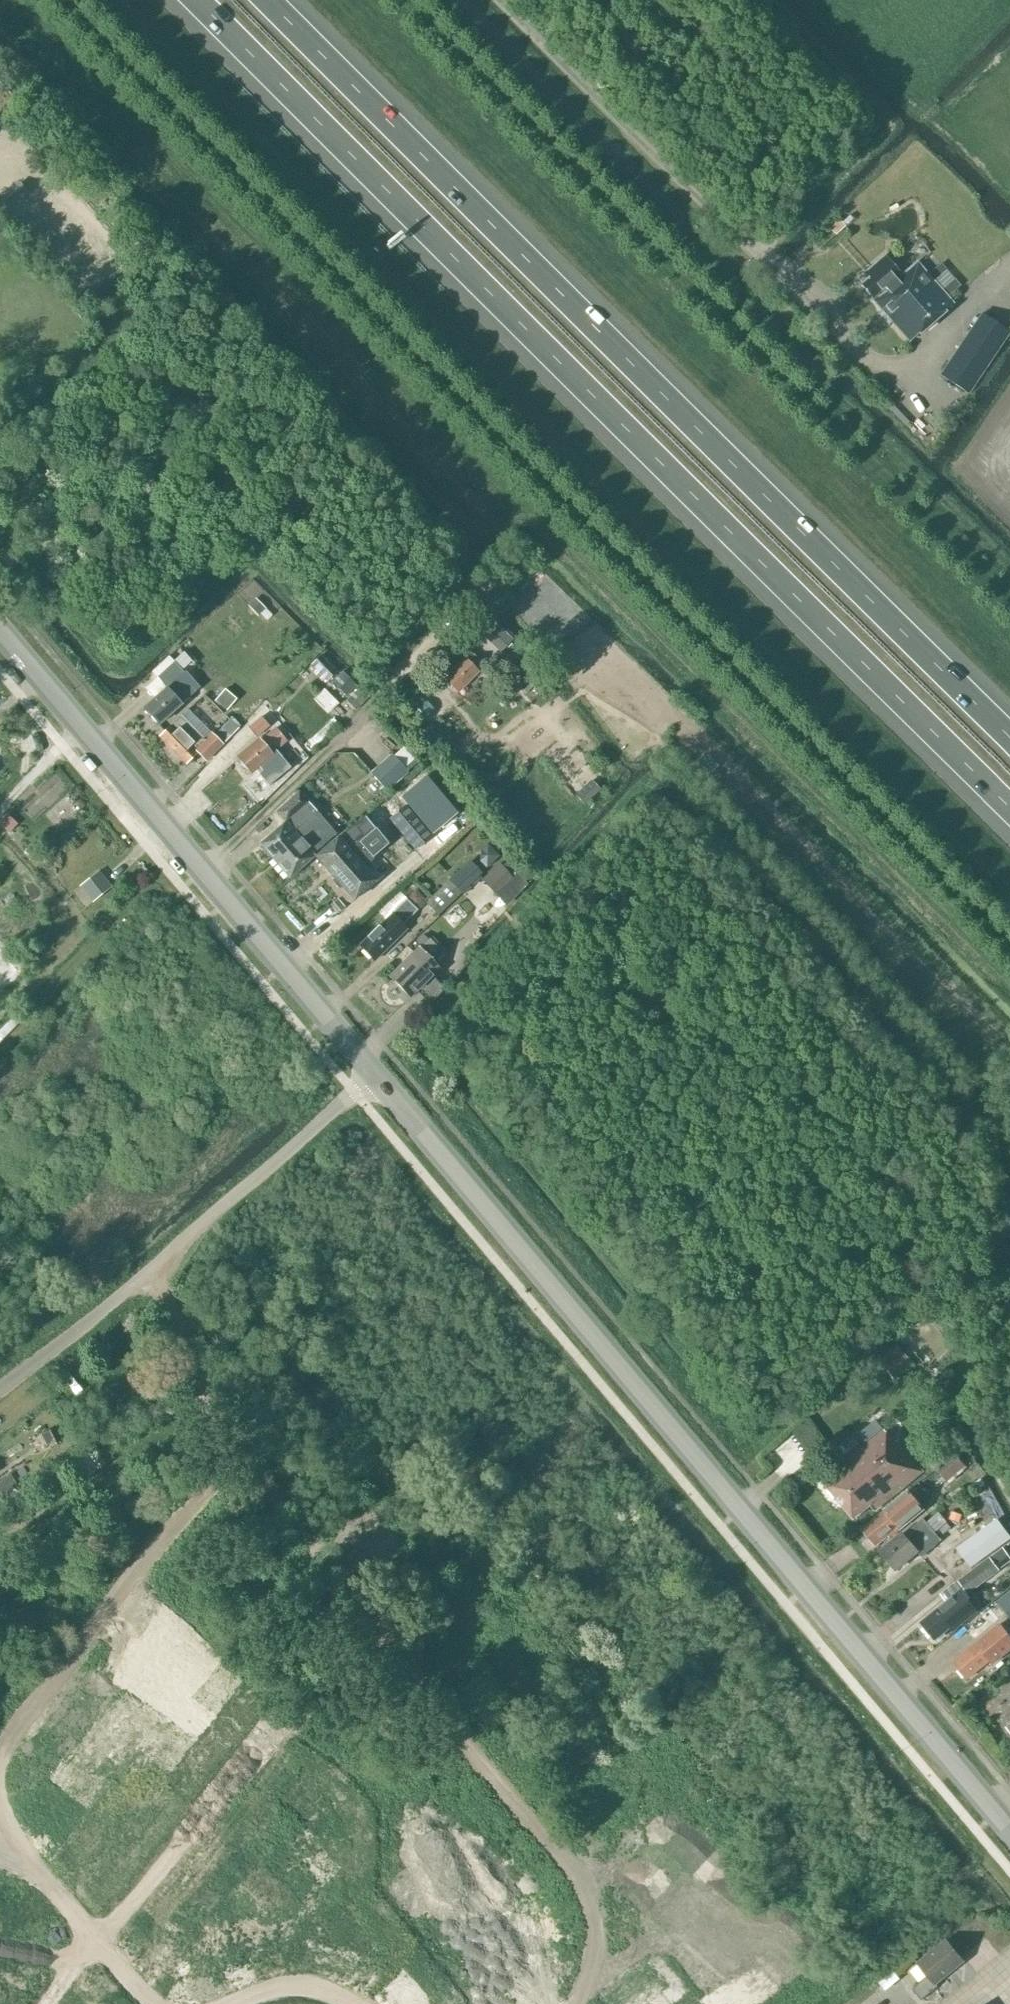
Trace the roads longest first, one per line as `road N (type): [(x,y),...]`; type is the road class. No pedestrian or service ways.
road 1 (motorway): [(196,0),(1009,810)]
road 2 (motorway): [(1009,739),(267,0)]
road 3 (tertiary): [(1009,1833),(373,1075)]
road 4 (track): [(155,1267),(194,1375),(227,1434),(461,1743),(581,1878),(594,1935),(579,2003)]
road 5 (tertiary): [(373,1075),(0,634)]
road 6 (unclassified): [(373,1075),(145,1275),(0,1389)]
road 7 (unclassified): [(780,294),(488,0)]
road 8 (track): [(202,871),(473,599)]
road 9 (track): [(0,1757),(167,1531)]
road 10 (track): [(155,2003),(0,1819)]
road 11 (track): [(351,2003),(302,1988),(229,2003)]

